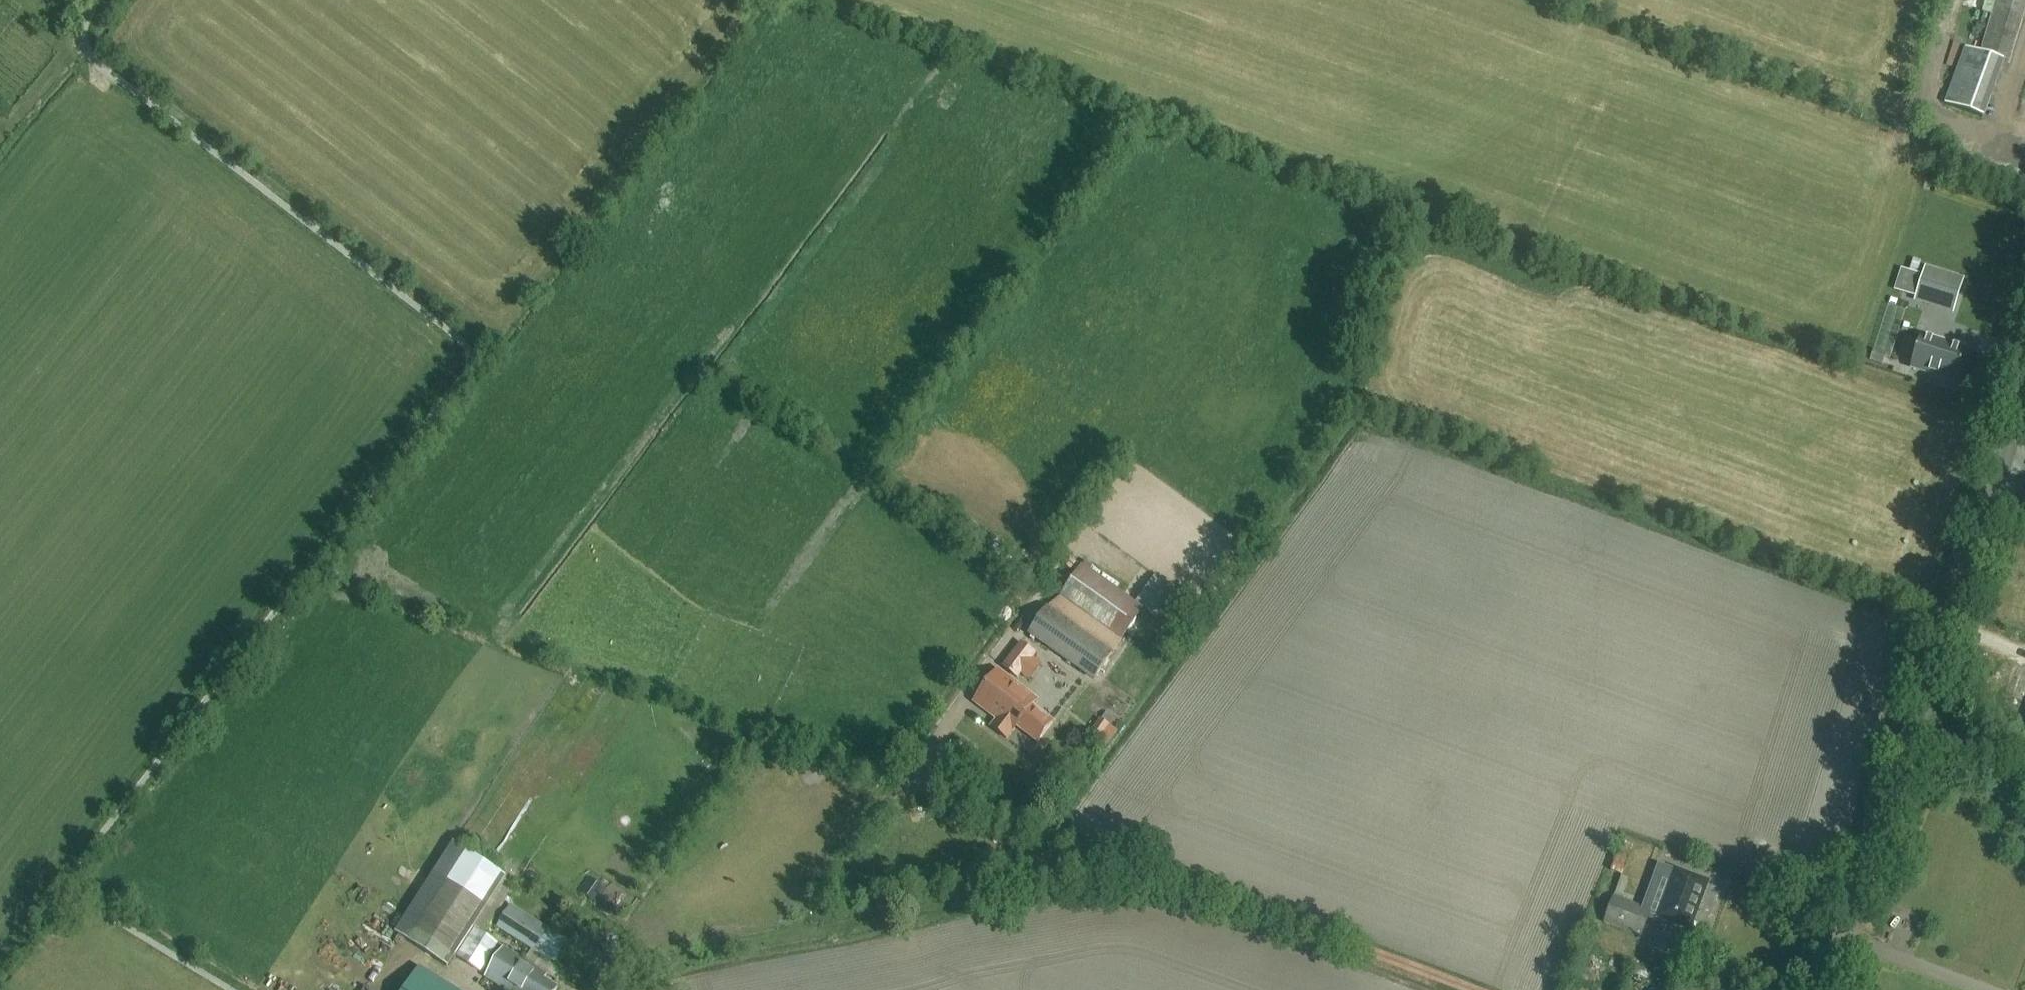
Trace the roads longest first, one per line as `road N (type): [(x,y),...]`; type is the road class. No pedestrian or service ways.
road 1 (unclassified): [(1821,989),(2001,465)]

